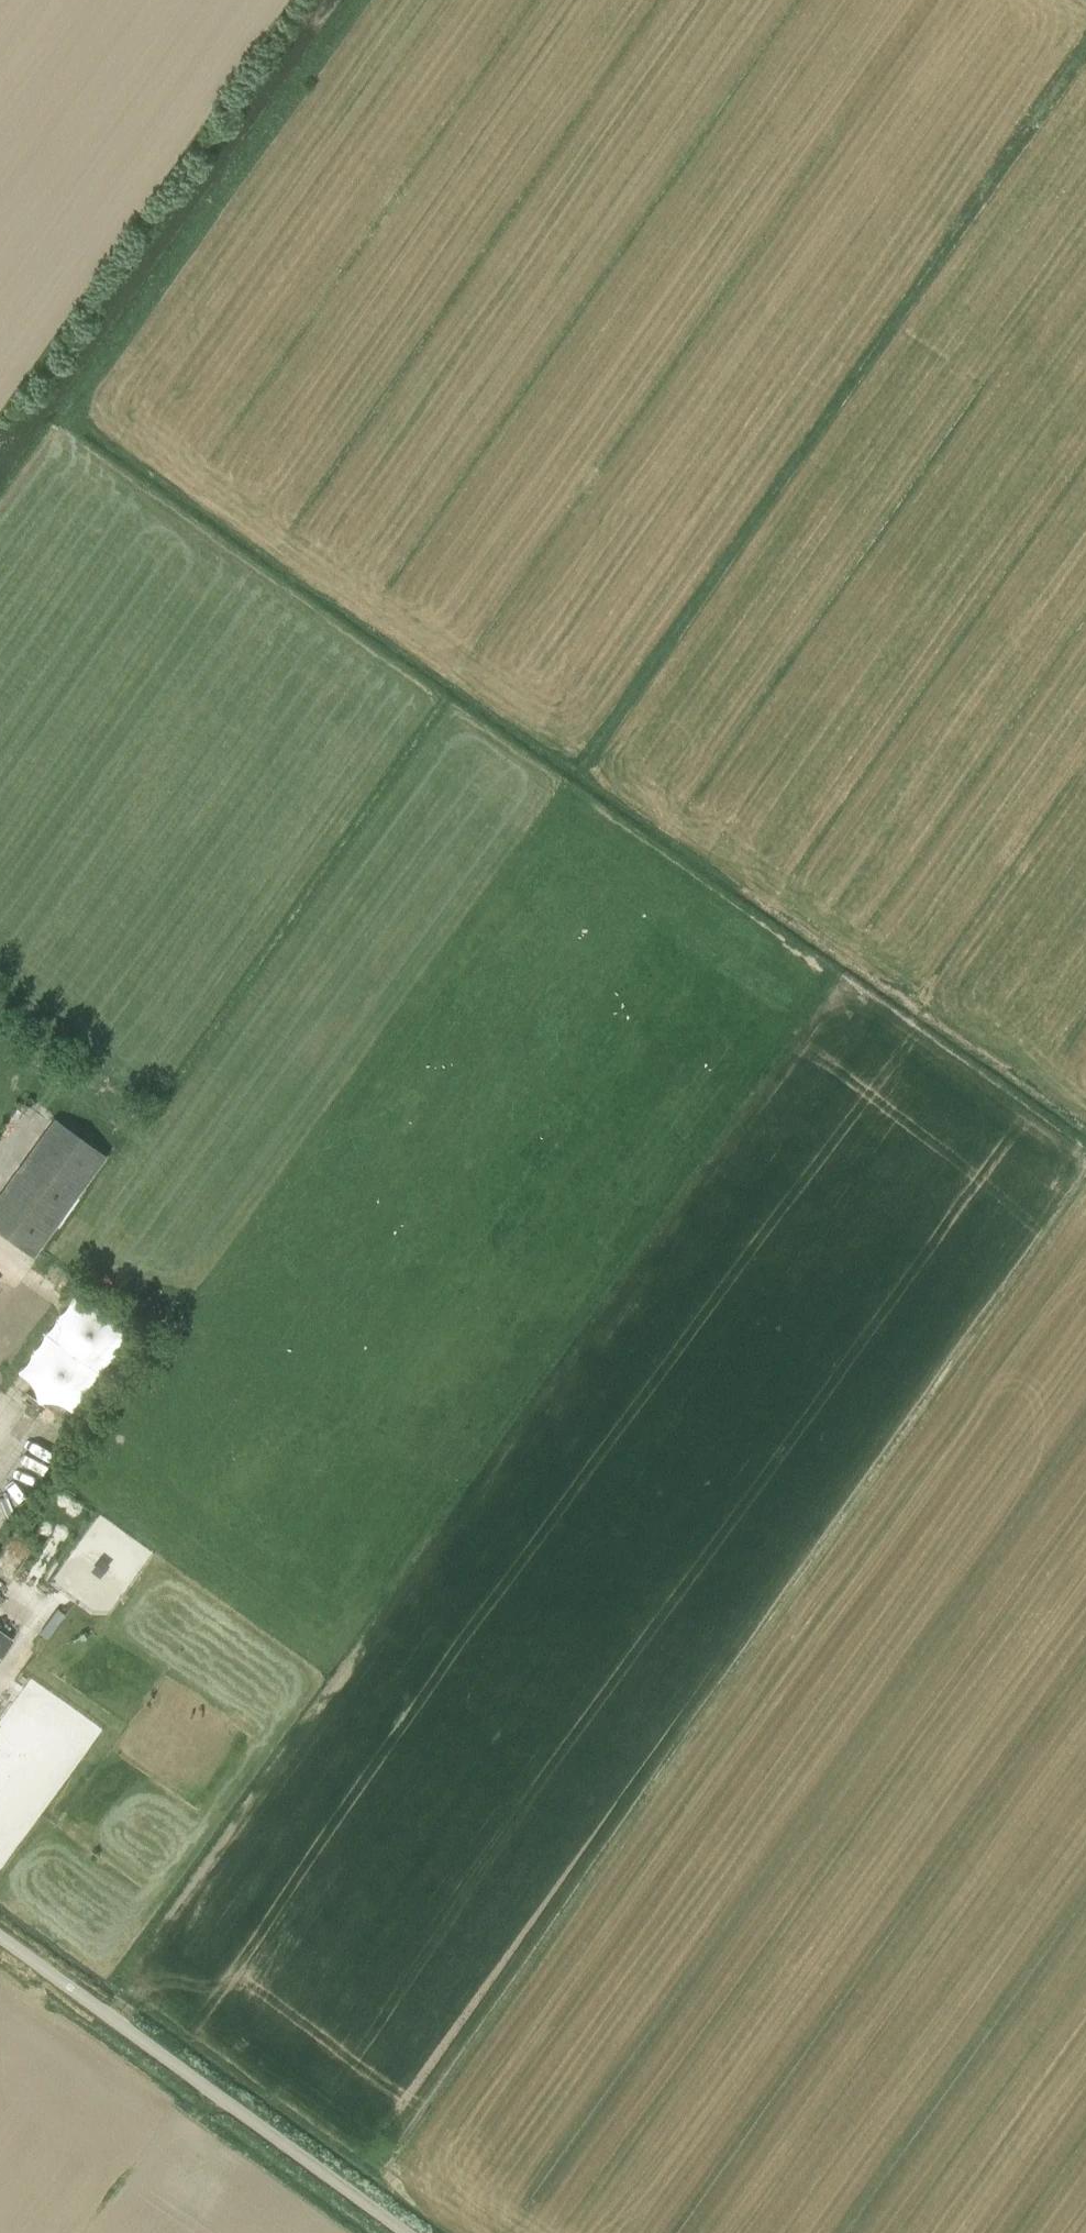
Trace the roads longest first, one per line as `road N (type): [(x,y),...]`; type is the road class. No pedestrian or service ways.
road 1 (unclassified): [(413,2232),(0,1933)]

